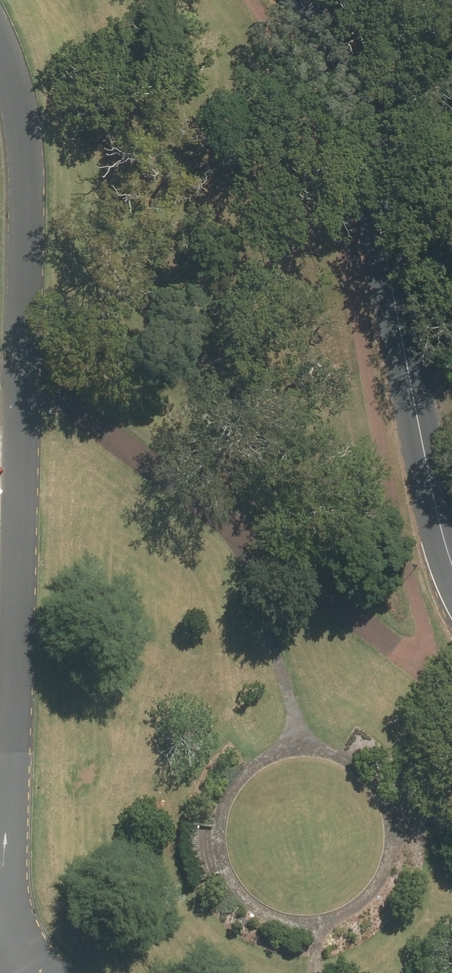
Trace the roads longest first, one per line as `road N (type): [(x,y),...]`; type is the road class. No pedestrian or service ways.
road 1 (residential): [(3,864),(28,154),(19,84),(0,33)]
road 2 (residential): [(451,551),(396,271),(351,107),(306,0)]
road 3 (track): [(22,371),(257,530),(420,665),(451,663)]

